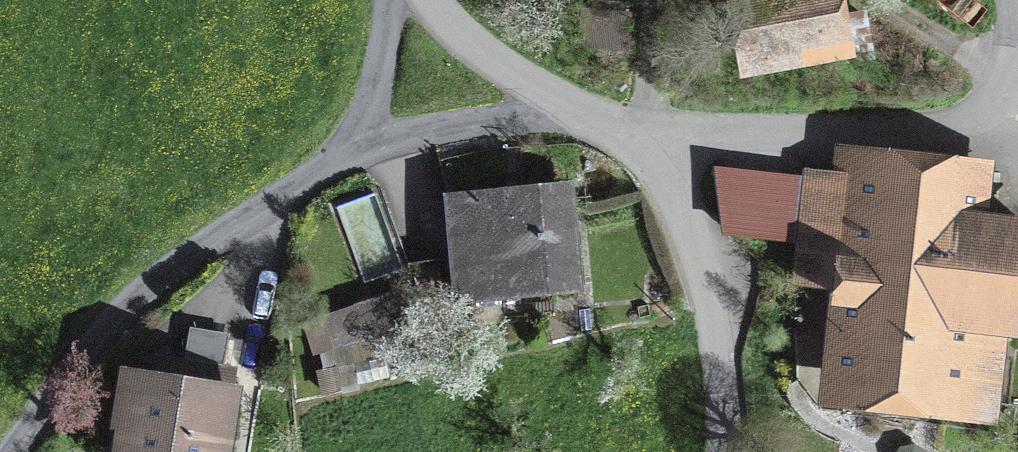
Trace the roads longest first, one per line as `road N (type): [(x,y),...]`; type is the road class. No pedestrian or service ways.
road 1 (unclassified): [(1012,0),(1007,78),(972,118),(925,127),(665,132)]
road 2 (unclassified): [(338,162),(147,291),(14,451)]
road 3 (unclassified): [(665,132),(718,334),(726,451)]
road 4 (unclassified): [(575,112),(439,127),(338,162)]
road 5 (unclassified): [(575,112),(468,44),(430,0)]
road 6 (unclassified): [(390,0),(375,89),(338,162)]

